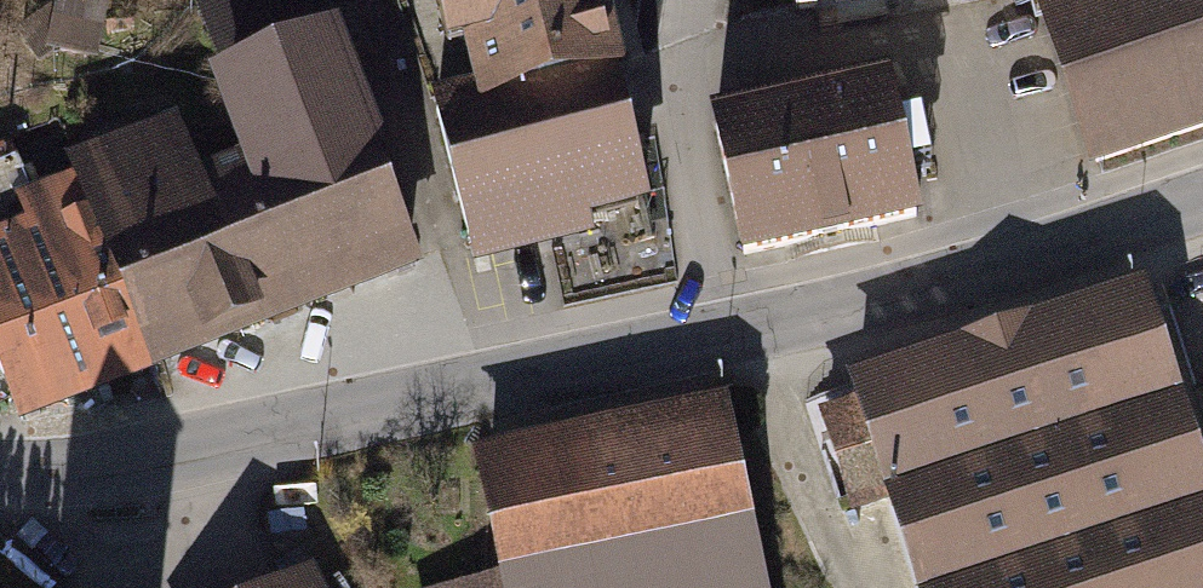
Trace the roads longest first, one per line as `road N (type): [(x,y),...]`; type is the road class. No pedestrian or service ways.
road 1 (tertiary): [(0,472),(118,465),(759,326),(1001,265),(1202,199)]

